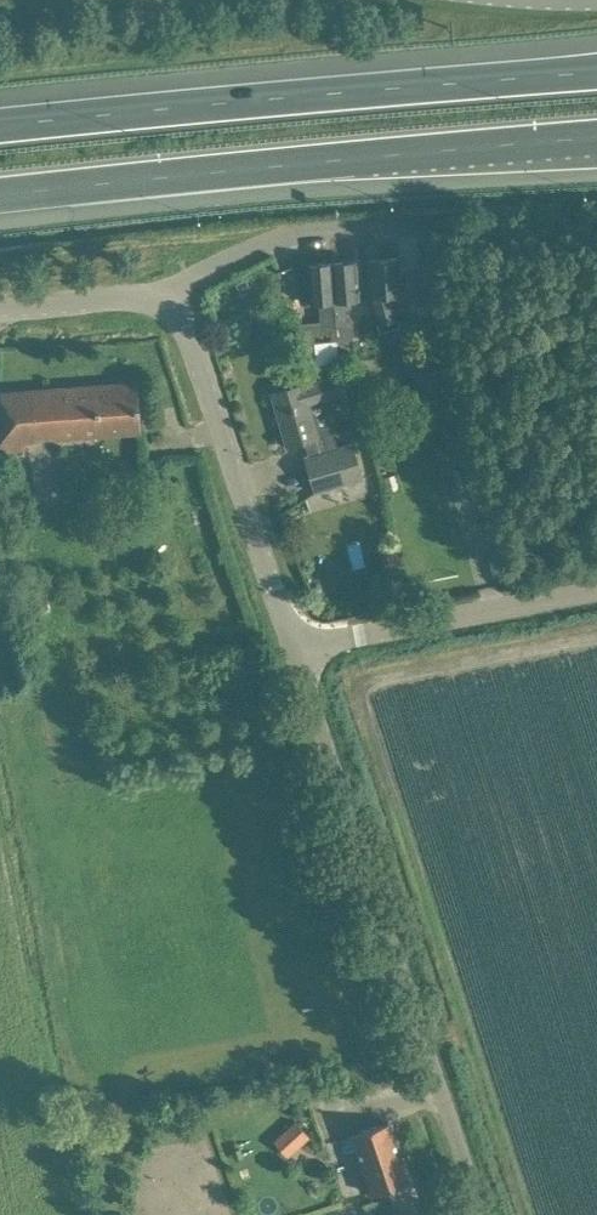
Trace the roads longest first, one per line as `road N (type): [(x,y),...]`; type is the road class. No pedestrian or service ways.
road 1 (motorway): [(0,193),(596,139)]
road 2 (motorway): [(596,72),(0,124)]
road 3 (unclassified): [(485,1214),(292,654)]
road 4 (unclassified): [(292,654),(188,336),(154,307)]
road 5 (unclassified): [(292,654),(596,596)]
road 6 (unclassified): [(154,307),(260,253),(328,236),(430,230)]
road 7 (unclassified): [(0,309),(117,298),(154,307)]

